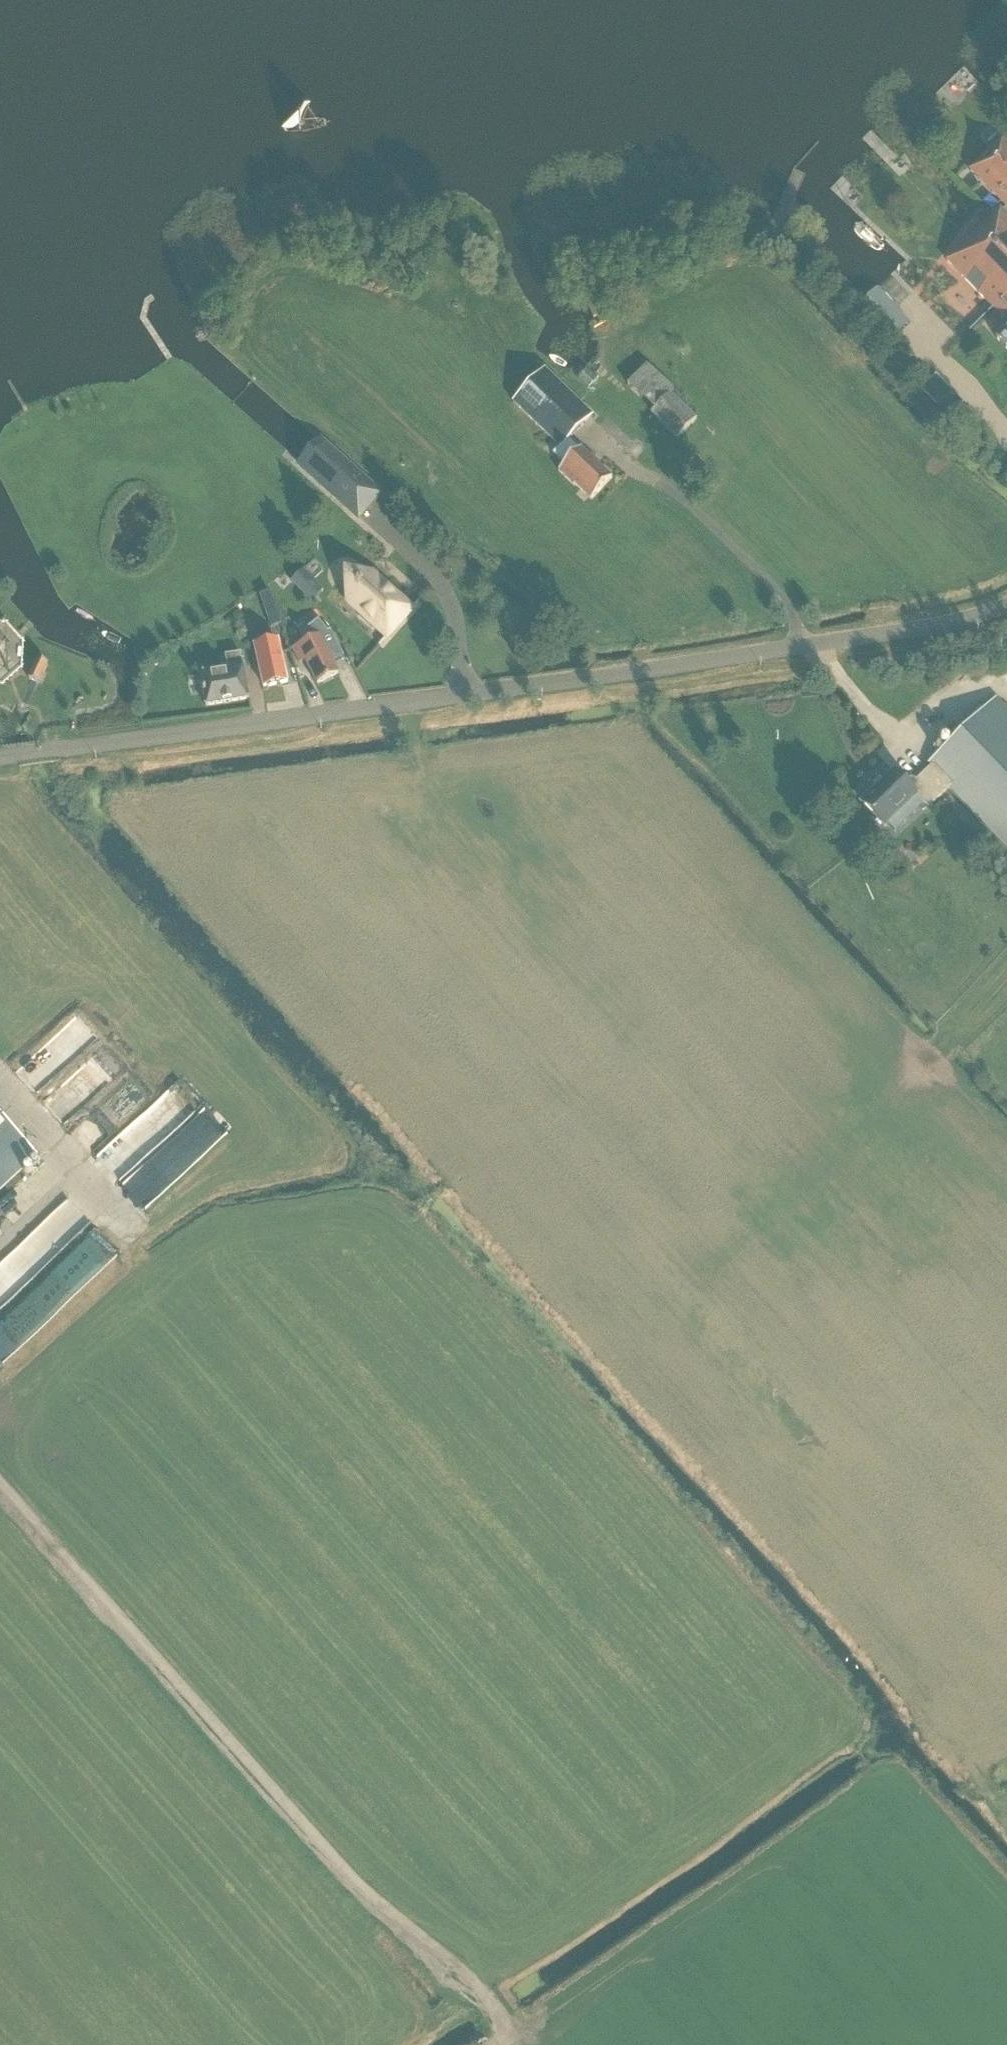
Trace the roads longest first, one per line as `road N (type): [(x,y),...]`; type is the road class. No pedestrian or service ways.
road 1 (tertiary): [(0,754),(818,645),(969,622),(1006,605)]
road 2 (track): [(0,1485),(360,1893),(464,1979),(515,2044)]
road 3 (track): [(0,1079),(74,1175),(0,1246)]

